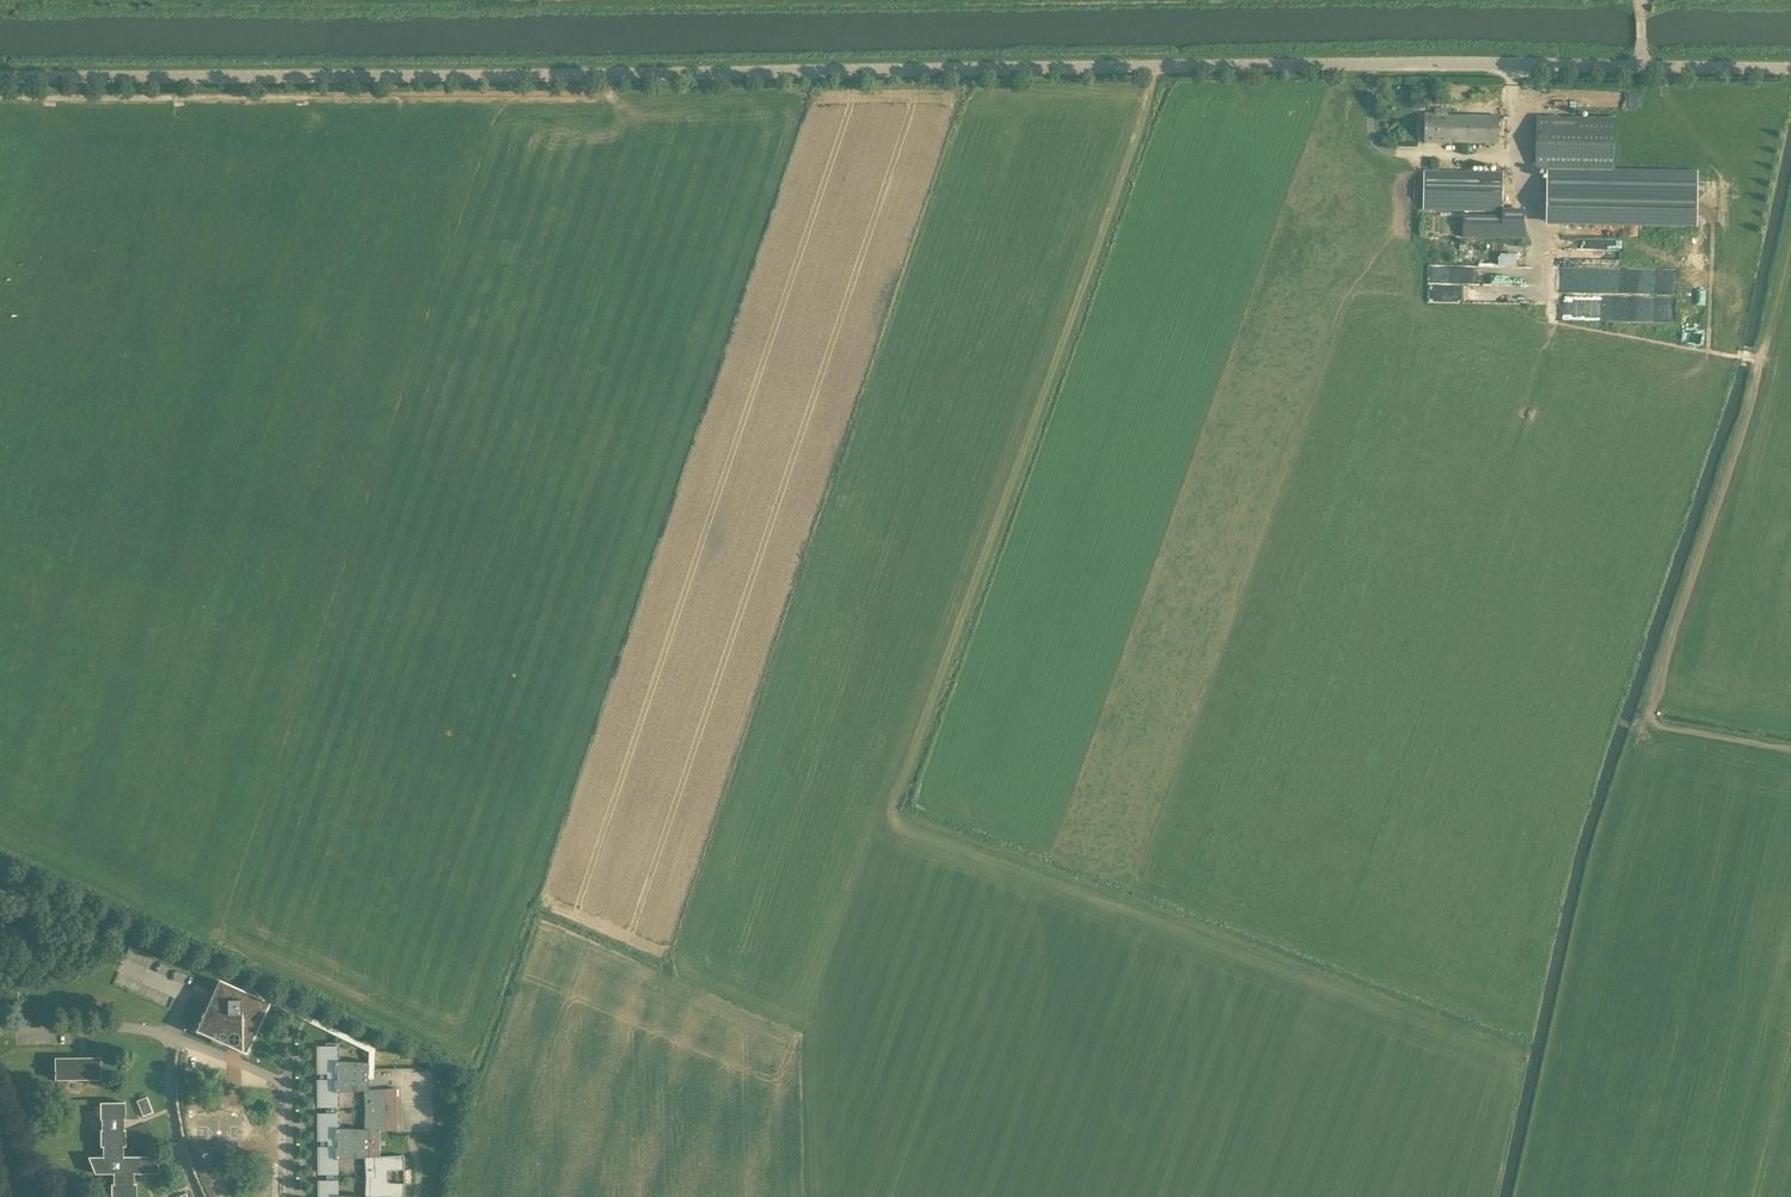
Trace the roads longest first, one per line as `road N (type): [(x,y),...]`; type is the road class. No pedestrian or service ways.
road 1 (tertiary): [(0,76),(1386,65),(1790,69)]

